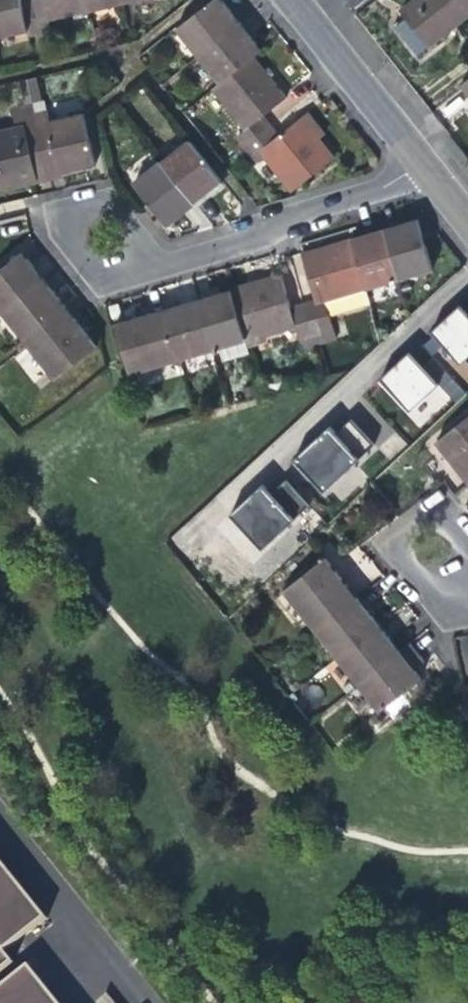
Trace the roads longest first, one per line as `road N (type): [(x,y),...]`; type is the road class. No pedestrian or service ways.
road 1 (residential): [(289,0),(467,227)]

